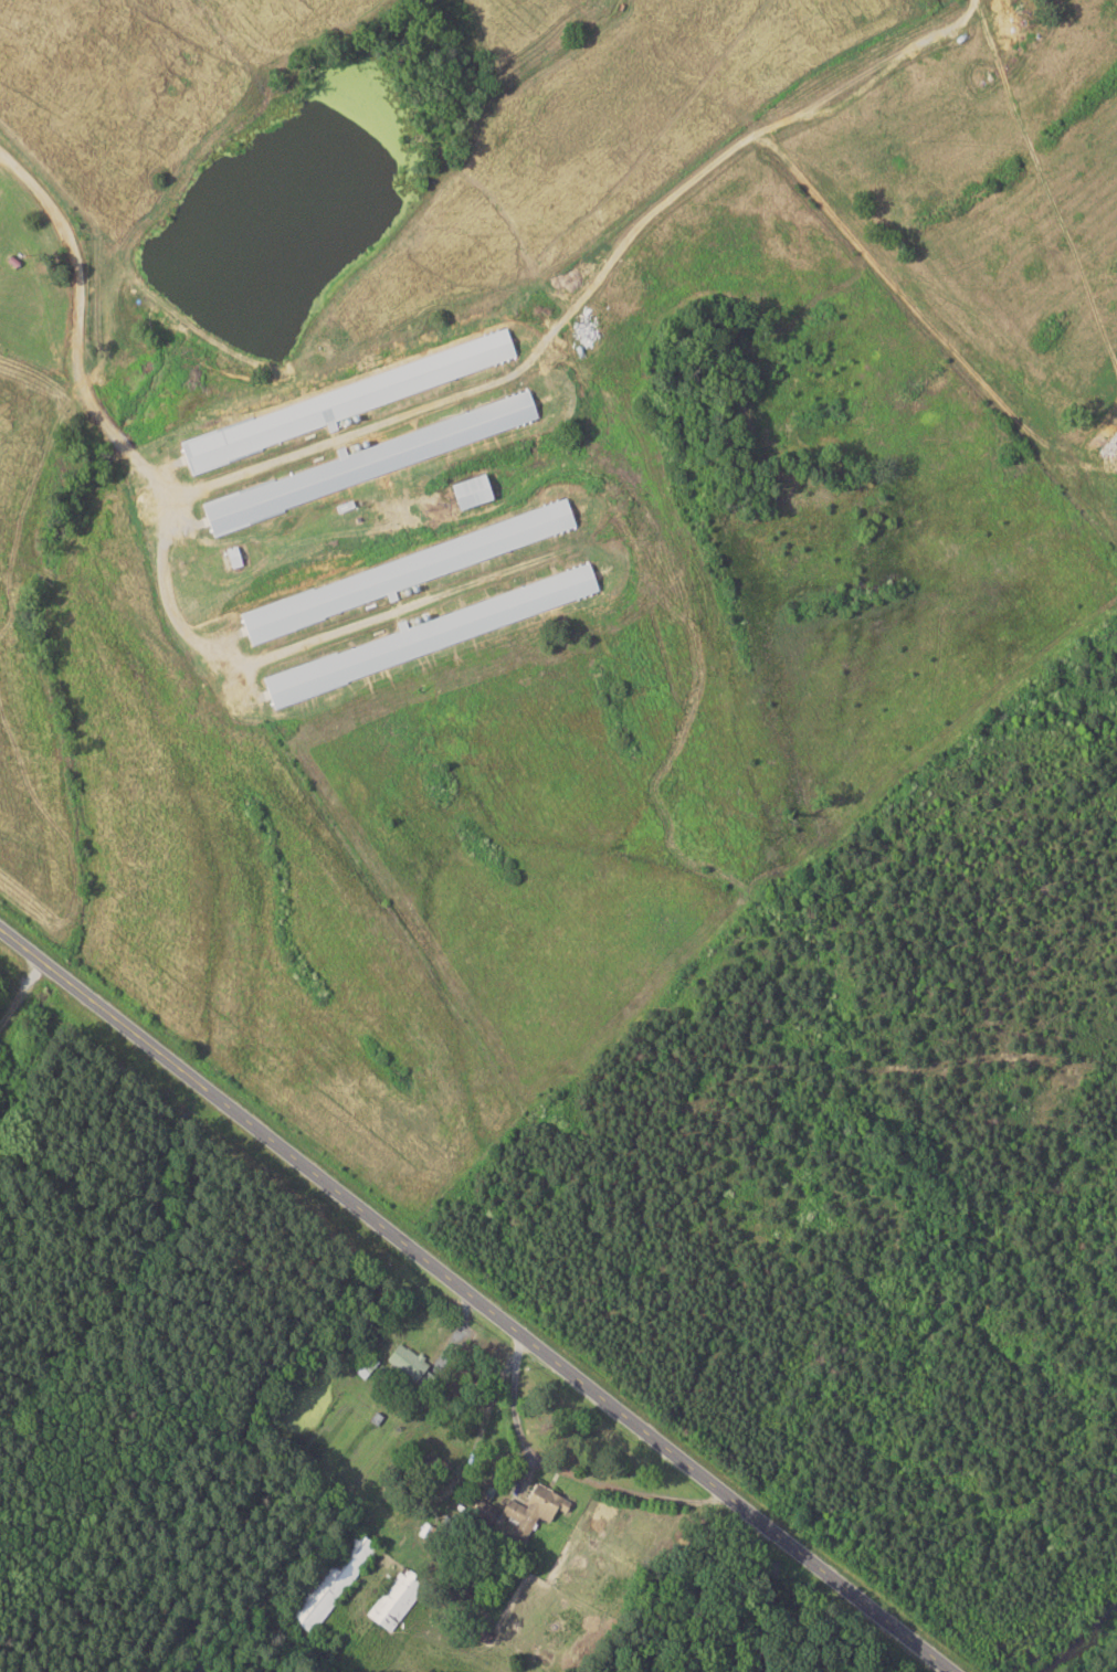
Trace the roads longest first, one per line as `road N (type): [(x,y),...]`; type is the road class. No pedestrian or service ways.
road 1 (secondary): [(935,1671),(0,941)]

